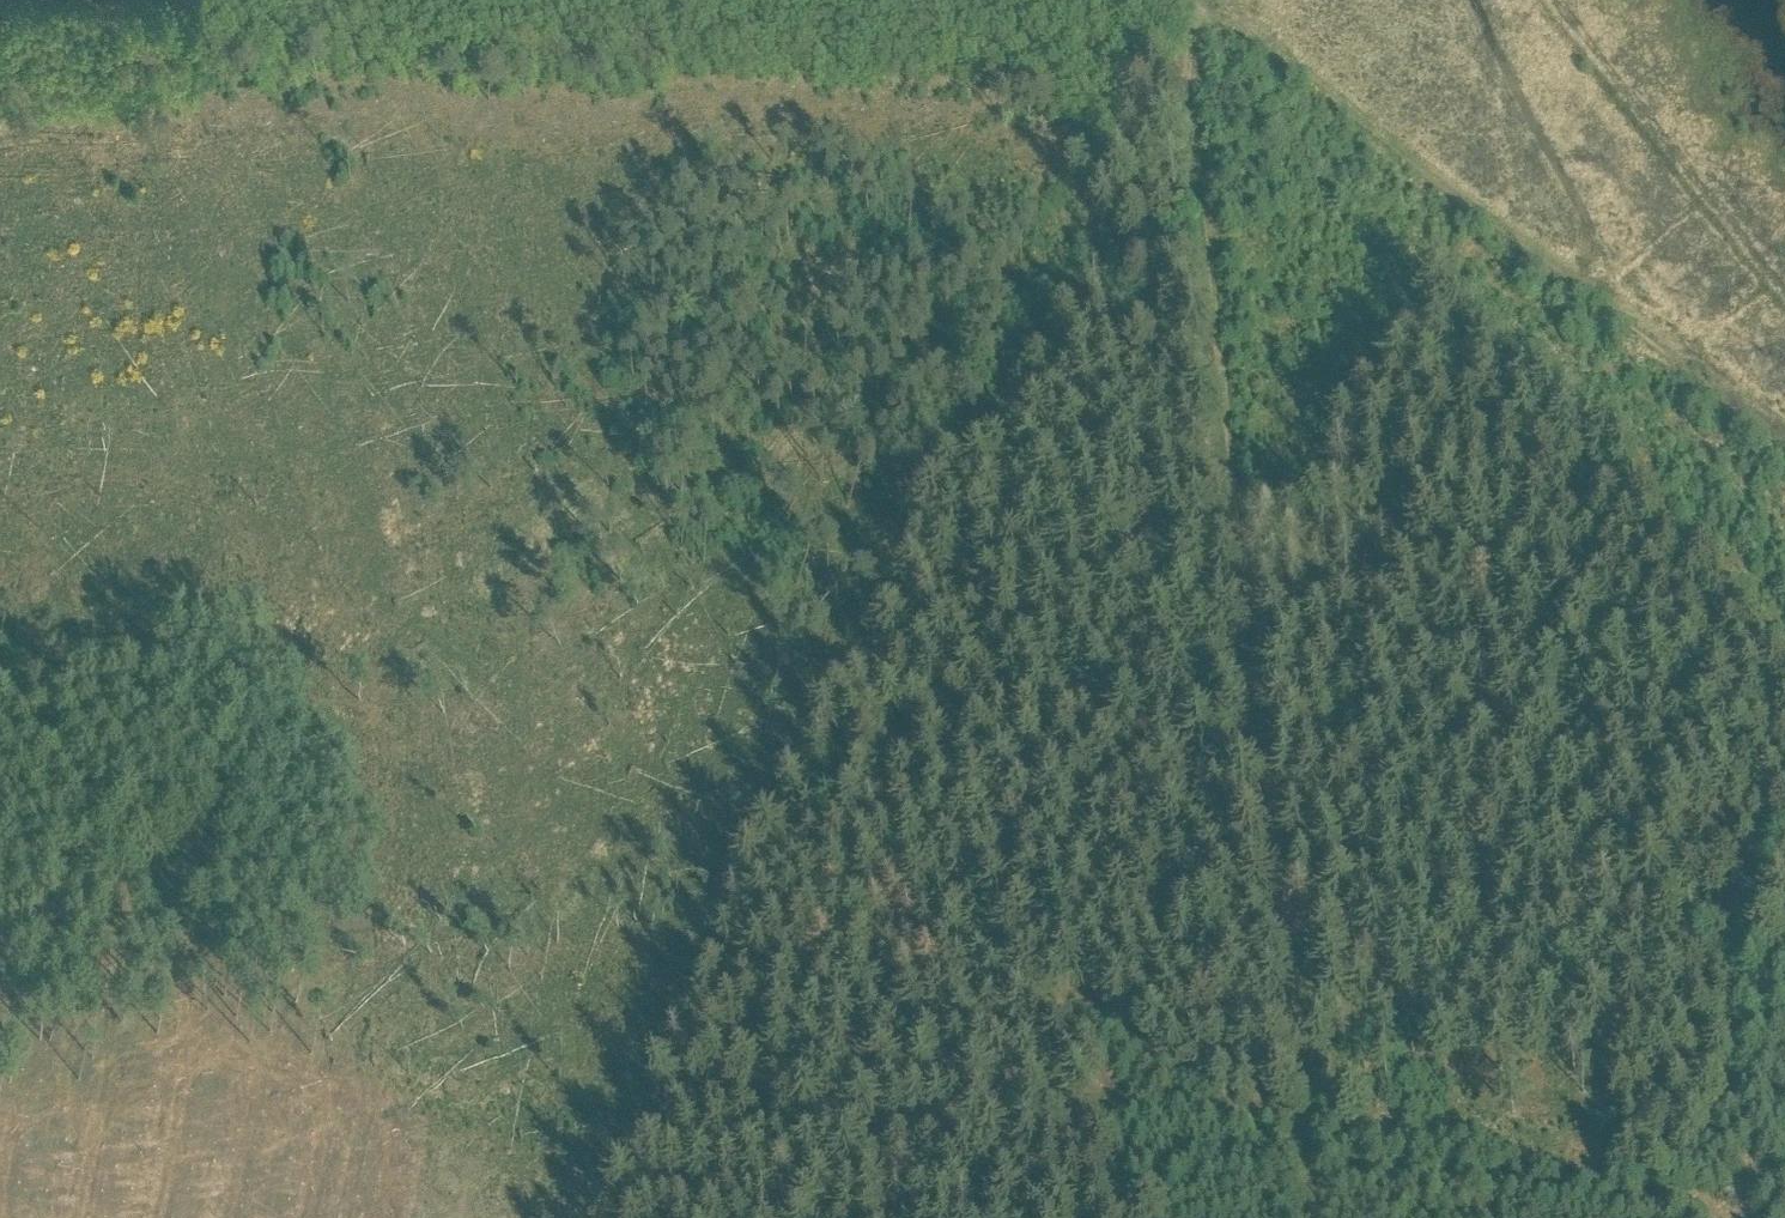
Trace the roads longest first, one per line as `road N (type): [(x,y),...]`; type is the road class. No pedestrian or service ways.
road 1 (track): [(1187,9),(1317,1217)]

